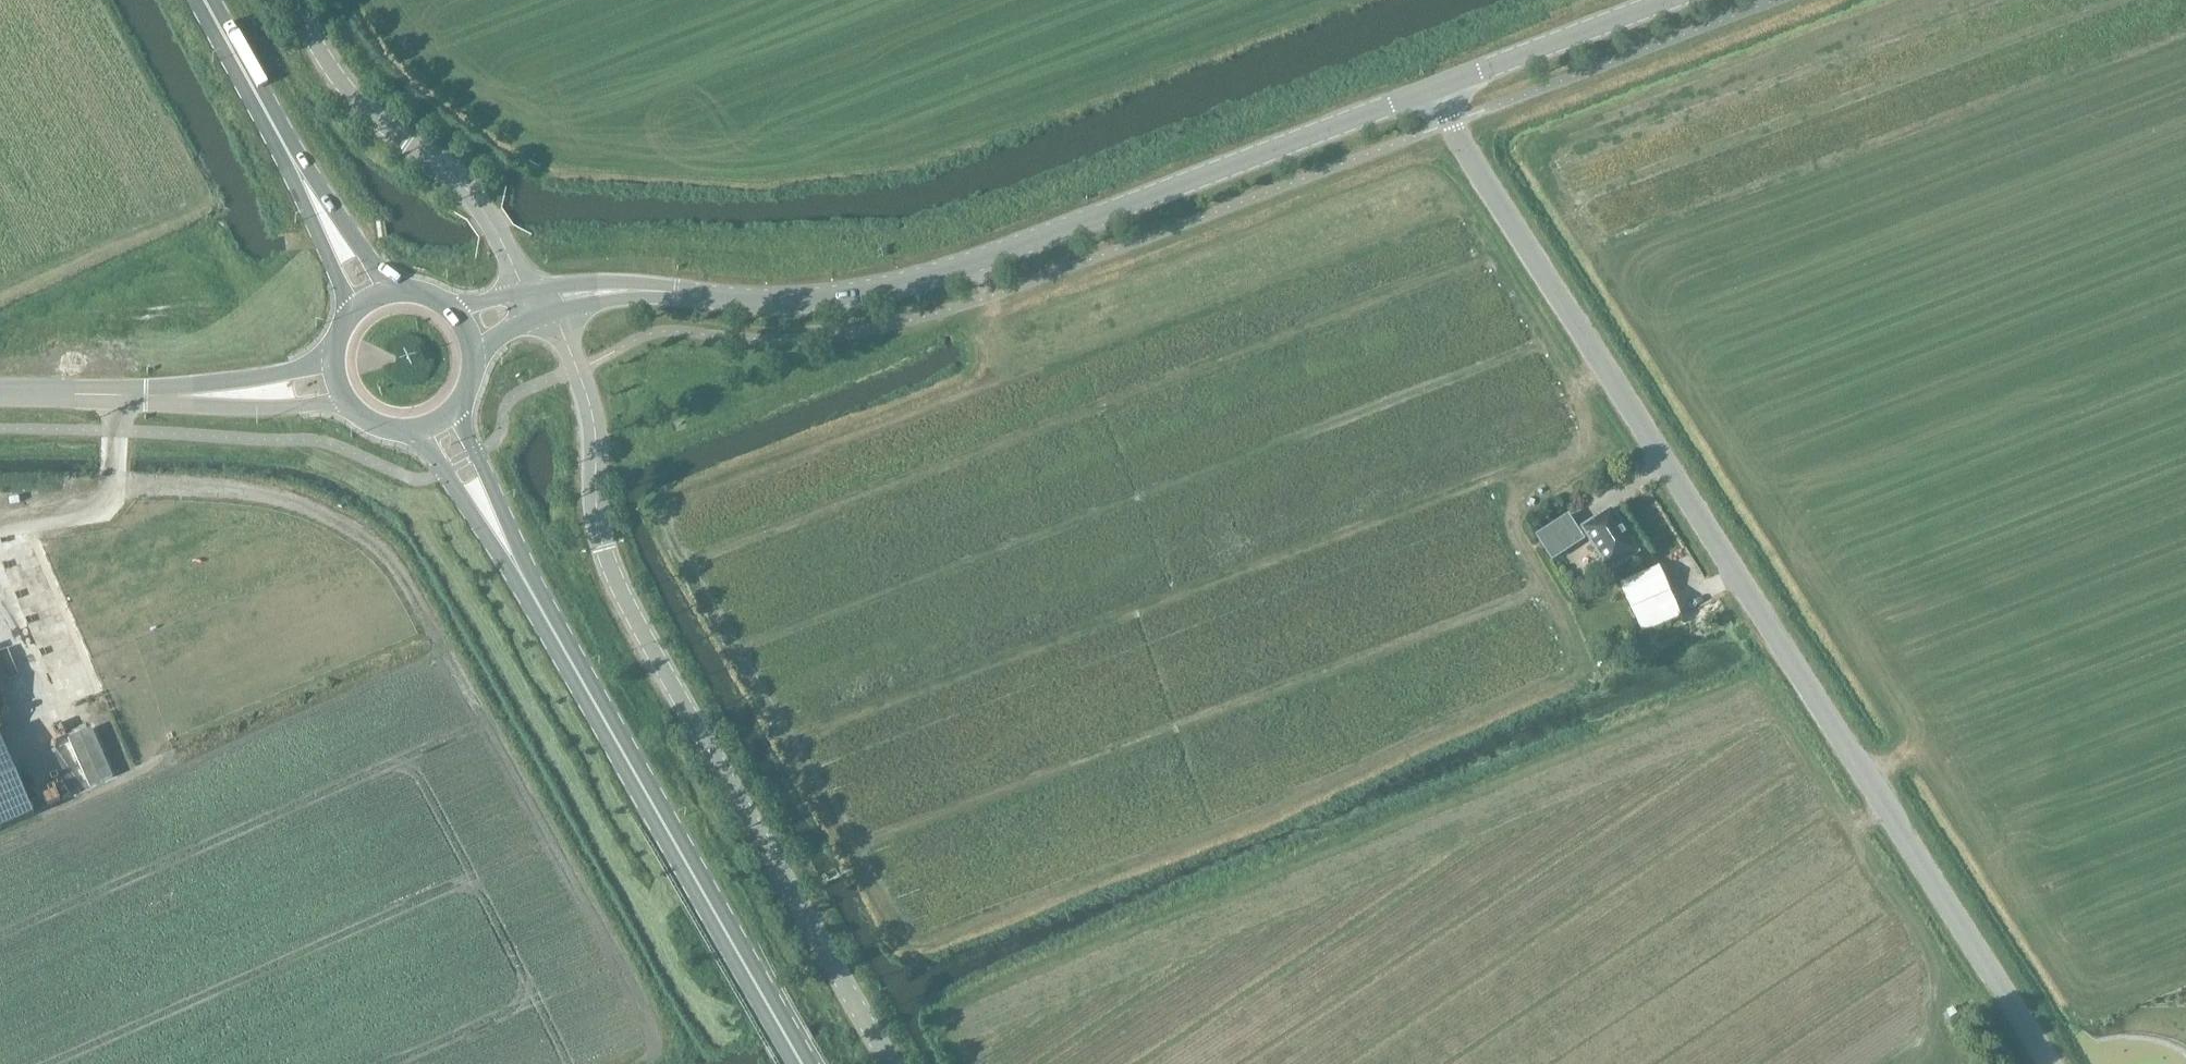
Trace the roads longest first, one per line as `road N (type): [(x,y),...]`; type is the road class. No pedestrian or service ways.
road 1 (unclassified): [(2048,1063),(1844,747),(1443,94)]
road 2 (tertiary): [(542,301),(627,291),(806,300),(909,287),(1443,94)]
road 3 (unclassified): [(893,1063),(622,595),(604,546),(588,394),(542,301)]
road 4 (primary): [(808,1063),(438,422)]
road 5 (unclassified): [(542,301),(458,182),(347,93),(298,0)]
road 6 (primary): [(370,299),(207,0)]
road 7 (tertiary): [(0,397),(337,384)]
road 8 (tertiary): [(1443,94),(1693,0)]
road 9 (primary): [(337,384),(370,423),(404,431),(438,422)]

